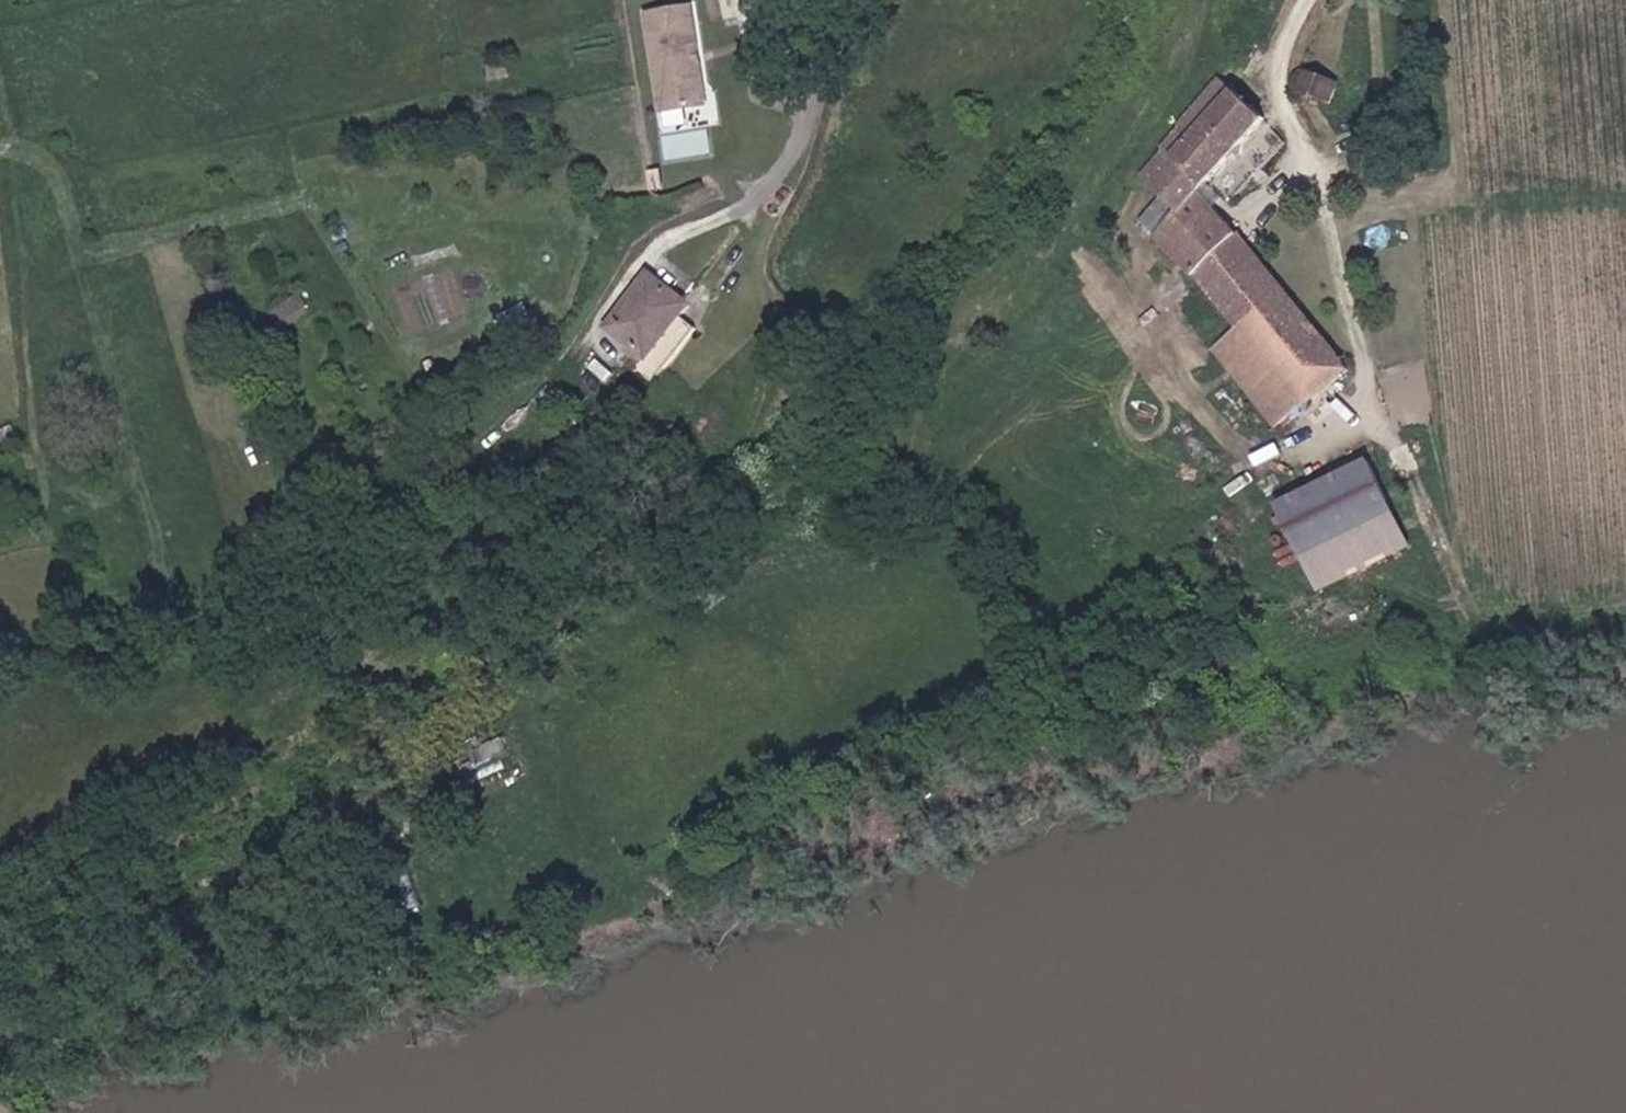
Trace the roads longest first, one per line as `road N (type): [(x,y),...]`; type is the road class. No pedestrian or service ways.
road 1 (residential): [(764,194),(829,95),(815,0)]

